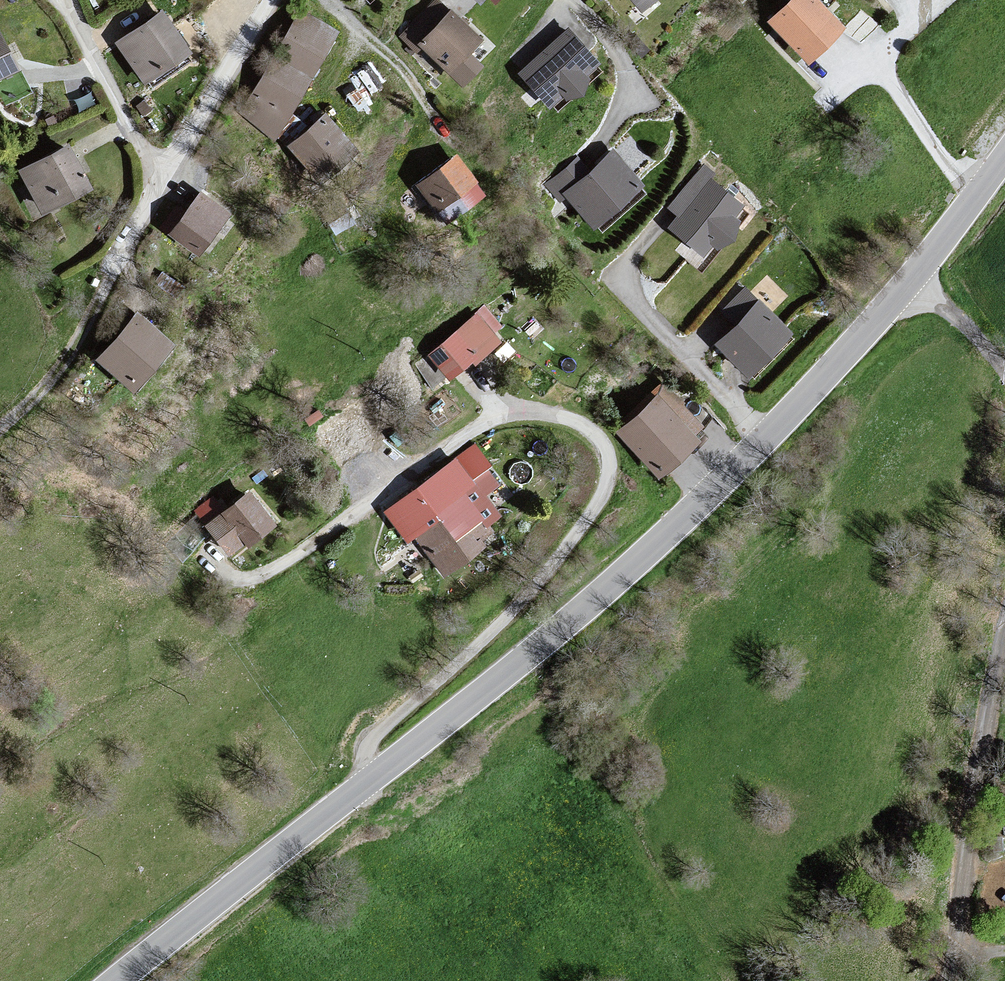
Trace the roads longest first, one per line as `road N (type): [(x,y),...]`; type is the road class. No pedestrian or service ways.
road 1 (tertiary): [(374,778),(523,659),(736,470),(884,310),(1004,157)]
road 2 (residential): [(374,778),(366,759),(377,733),(513,611),(599,501),(608,473),(598,439),(561,417),(499,418),(264,573),(236,576),(211,551)]
road 3 (track): [(926,980),(1004,647)]
road 4 (tertiary): [(119,980),(374,778)]
road 5 (residential): [(271,0),(165,172)]
road 6 (residential): [(165,172),(133,135),(63,3)]
road 7 (track): [(449,143),(396,61),(327,0)]
road 8 (track): [(0,429),(43,389),(101,296)]
road 9 (track): [(1004,380),(988,343),(912,278)]
road 10 (residential): [(165,172),(101,296)]

